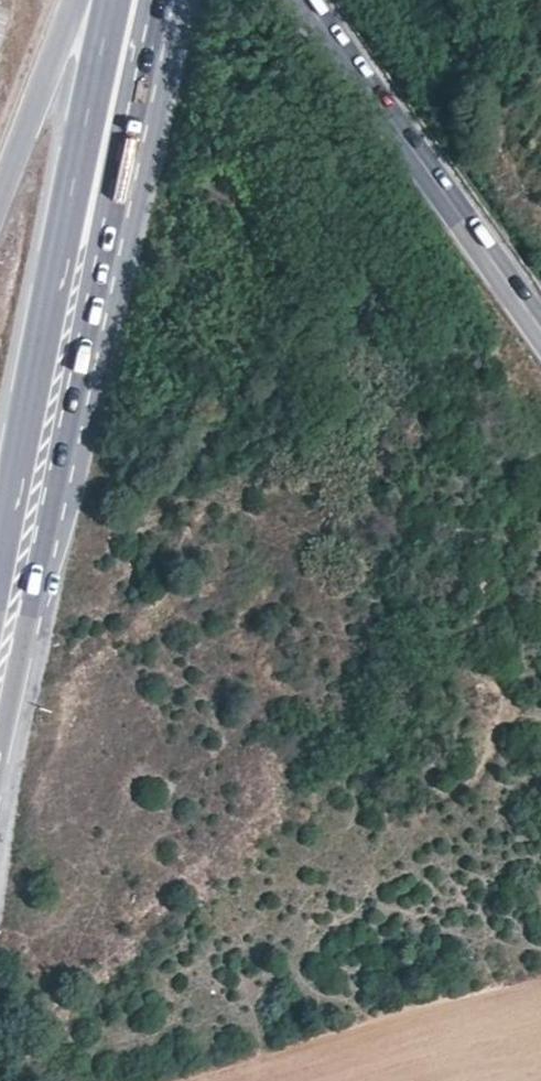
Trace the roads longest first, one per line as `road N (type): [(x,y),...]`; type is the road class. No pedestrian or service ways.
road 1 (primary): [(0,676),(131,11)]
road 2 (tertiary): [(540,322),(306,0)]
road 3 (primary): [(75,0),(0,201)]

